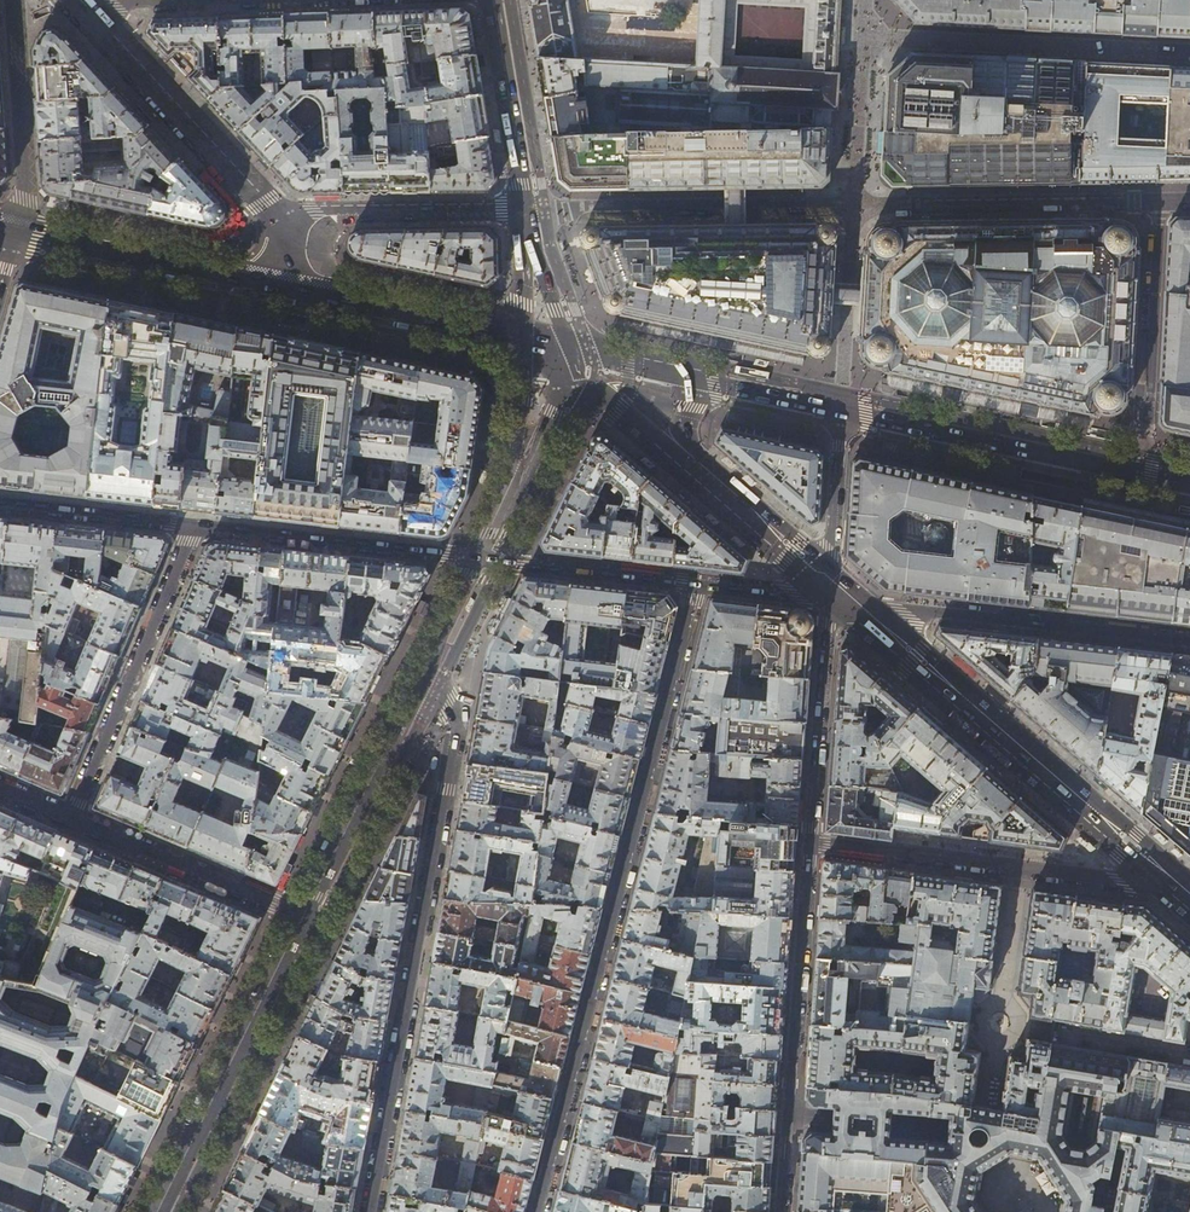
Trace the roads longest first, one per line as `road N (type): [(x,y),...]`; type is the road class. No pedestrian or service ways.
road 1 (residential): [(697,584),(538,1211)]
road 2 (residential): [(528,210),(1160,202)]
road 3 (residential): [(370,1211),(457,722),(424,671)]
road 4 (tertiary): [(830,599),(913,657),(1175,886)]
road 5 (residential): [(780,1211),(809,842)]
road 6 (residential): [(809,842),(1175,886)]
road 7 (residential): [(830,599),(1189,641)]
road 8 (secondary): [(301,915),(159,1211)]
road 9 (tertiary): [(590,392),(696,474),(830,599)]
road 10 (residential): [(195,525),(71,817)]
road 11 (primary): [(1142,476),(841,413)]
road 12 (secondary): [(285,222),(87,7)]
road 13 (residential): [(195,525),(476,558)]
road 14 (residential): [(1189,53),(913,40)]
road 15 (primary): [(841,413),(572,356)]
road 16 (secondary): [(424,671),(301,915)]
road 17 (primary): [(276,293),(14,236)]
road 18 (residential): [(1144,457),(1160,202)]
road 19 (residential): [(301,915),(71,817)]
road 20 (primary): [(517,343),(276,293)]
road 21 (residential): [(285,222),(316,214),(528,210)]
road 22 (residential): [(809,842),(830,599)]
road 23 (residential): [(14,236),(28,200),(12,0)]
road 24 (residential): [(476,558),(697,584)]
road 25 (secondary): [(497,0),(528,210)]
road 26 (residential): [(0,501),(195,525)]
road 27 (residential): [(830,599),(841,413)]
road 28 (residential): [(87,7),(268,0)]
road 29 (tertiary): [(528,210),(572,356)]
road 30 (residential): [(697,584),(830,599)]
road 31 (secondary): [(528,210),(517,343)]
road 32 (secondary): [(517,343),(515,474)]
road 33 (secondary): [(476,558),(424,671)]

